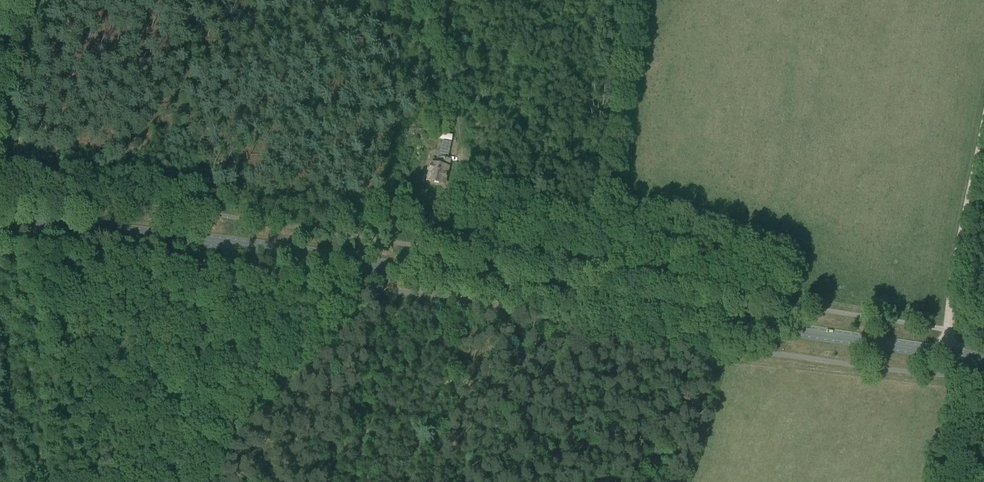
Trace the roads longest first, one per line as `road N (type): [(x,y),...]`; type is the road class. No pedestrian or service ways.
road 1 (secondary): [(983,360),(297,252),(0,221)]
road 2 (track): [(983,123),(950,294),(951,342),(965,377)]

